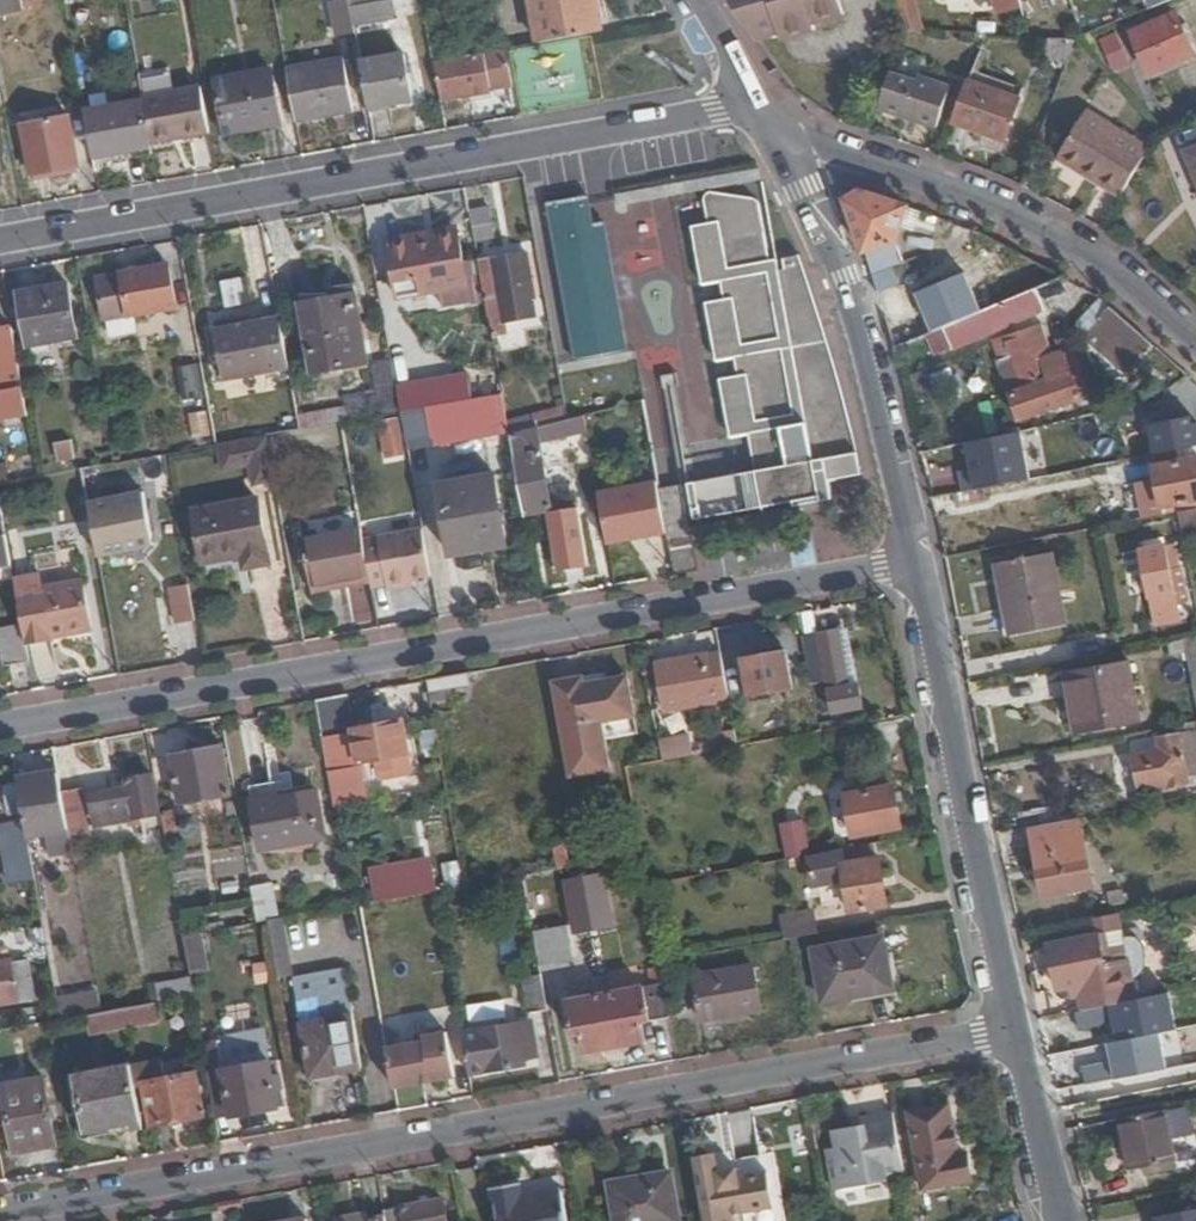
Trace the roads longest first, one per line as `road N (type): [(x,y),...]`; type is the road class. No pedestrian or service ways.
road 1 (residential): [(1011,1032),(0,1214)]
road 2 (residential): [(916,565),(0,724)]
road 3 (residential): [(751,96),(714,111),(0,240)]
road 4 (secondary): [(1011,1032),(916,565)]
road 5 (residential): [(1195,341),(1059,237),(909,174),(809,141),(785,146)]
road 6 (secondary): [(916,565),(853,313),(785,146)]
road 7 (secondary): [(1065,1220),(1011,1032)]

